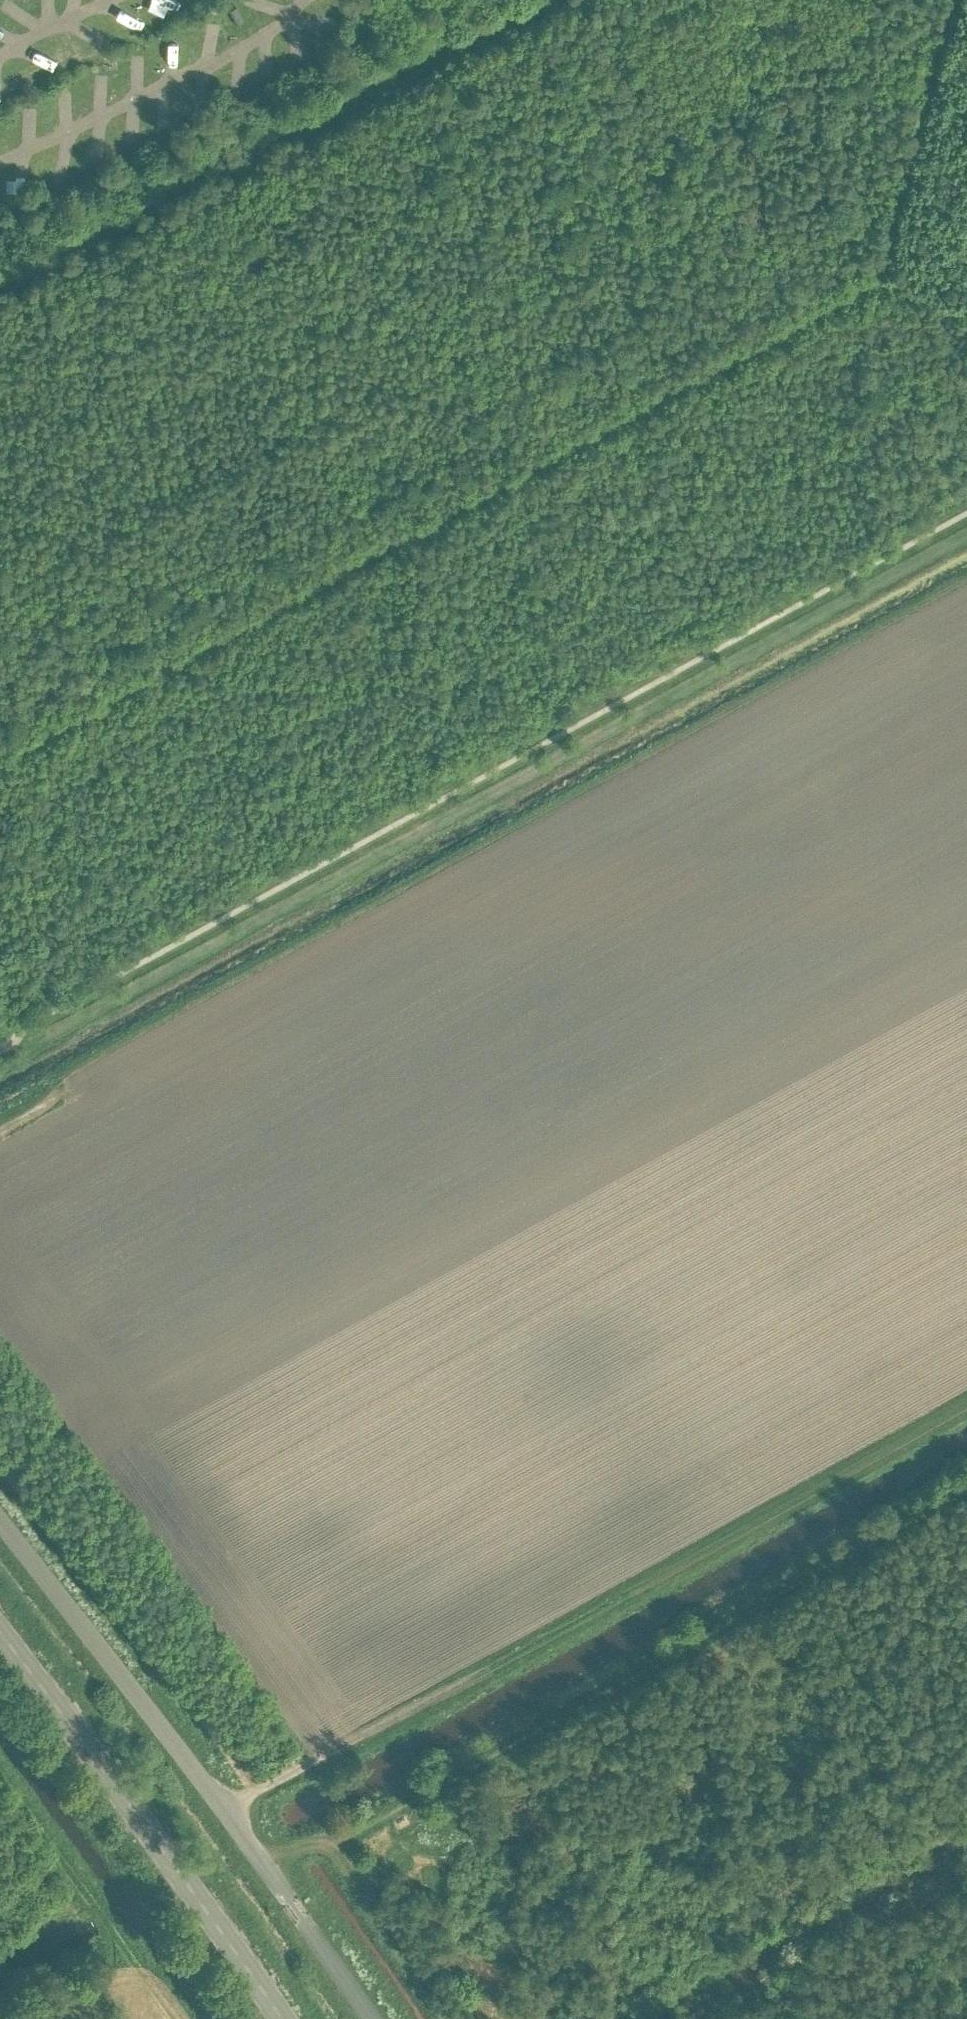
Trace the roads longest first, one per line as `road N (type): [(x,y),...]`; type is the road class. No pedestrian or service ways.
road 1 (track): [(0,762),(881,277),(961,0)]
road 2 (unclassified): [(371,2018),(0,1524)]
road 3 (secondary): [(278,2018),(0,1625)]

